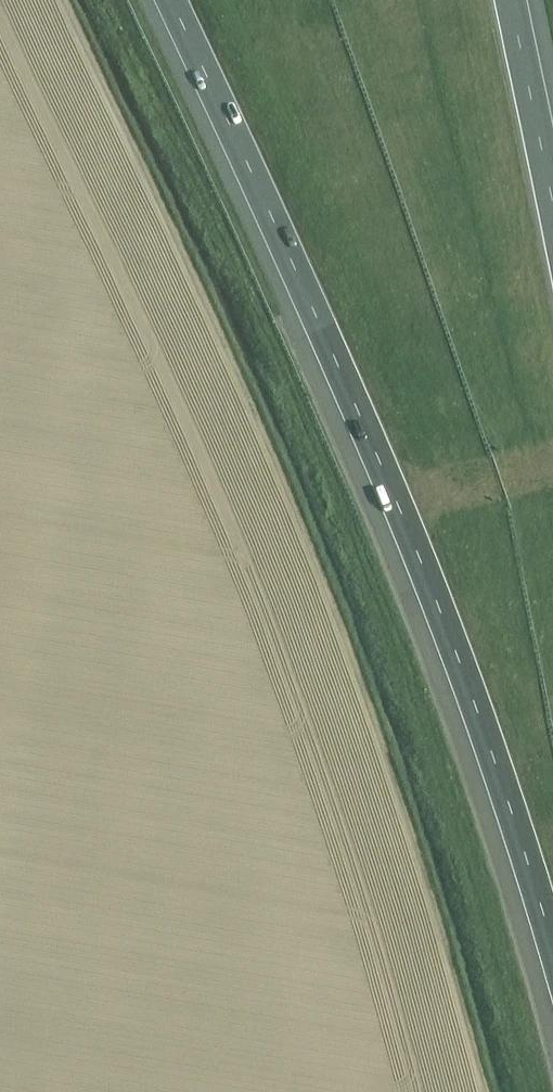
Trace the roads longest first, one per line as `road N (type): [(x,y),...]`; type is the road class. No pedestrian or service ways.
road 1 (track): [(528,1091),(412,704),(301,436),(100,0)]
road 2 (motorway): [(171,0),(422,565),(552,949)]
road 3 (motorway): [(552,210),(510,0)]

